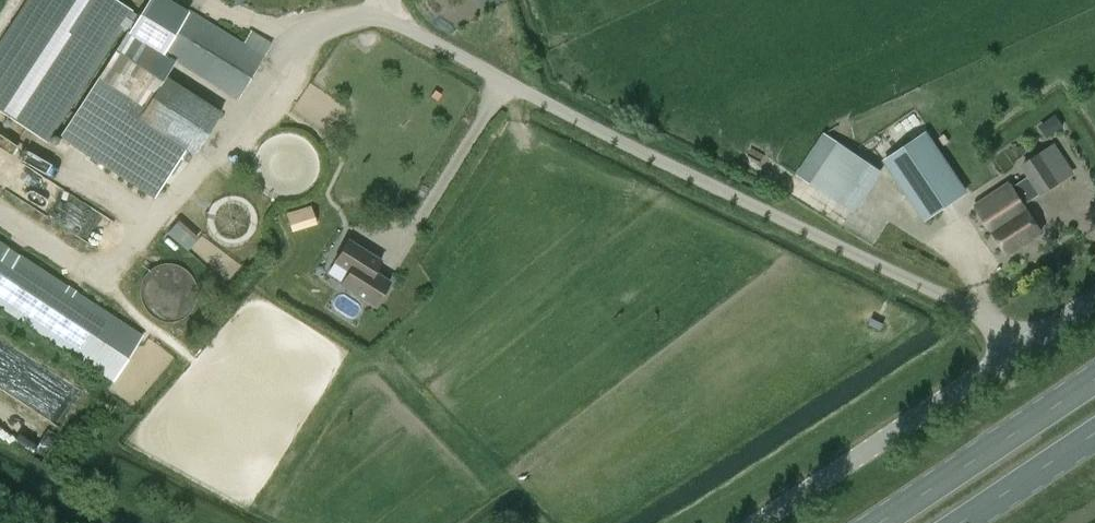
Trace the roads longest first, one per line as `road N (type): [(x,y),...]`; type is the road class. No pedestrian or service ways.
road 1 (unclassified): [(1030,345),(514,86)]
road 2 (unclassified): [(755,522),(1030,345)]
road 3 (primary): [(1094,378),(877,522)]
road 4 (primary): [(956,522),(1094,430)]

